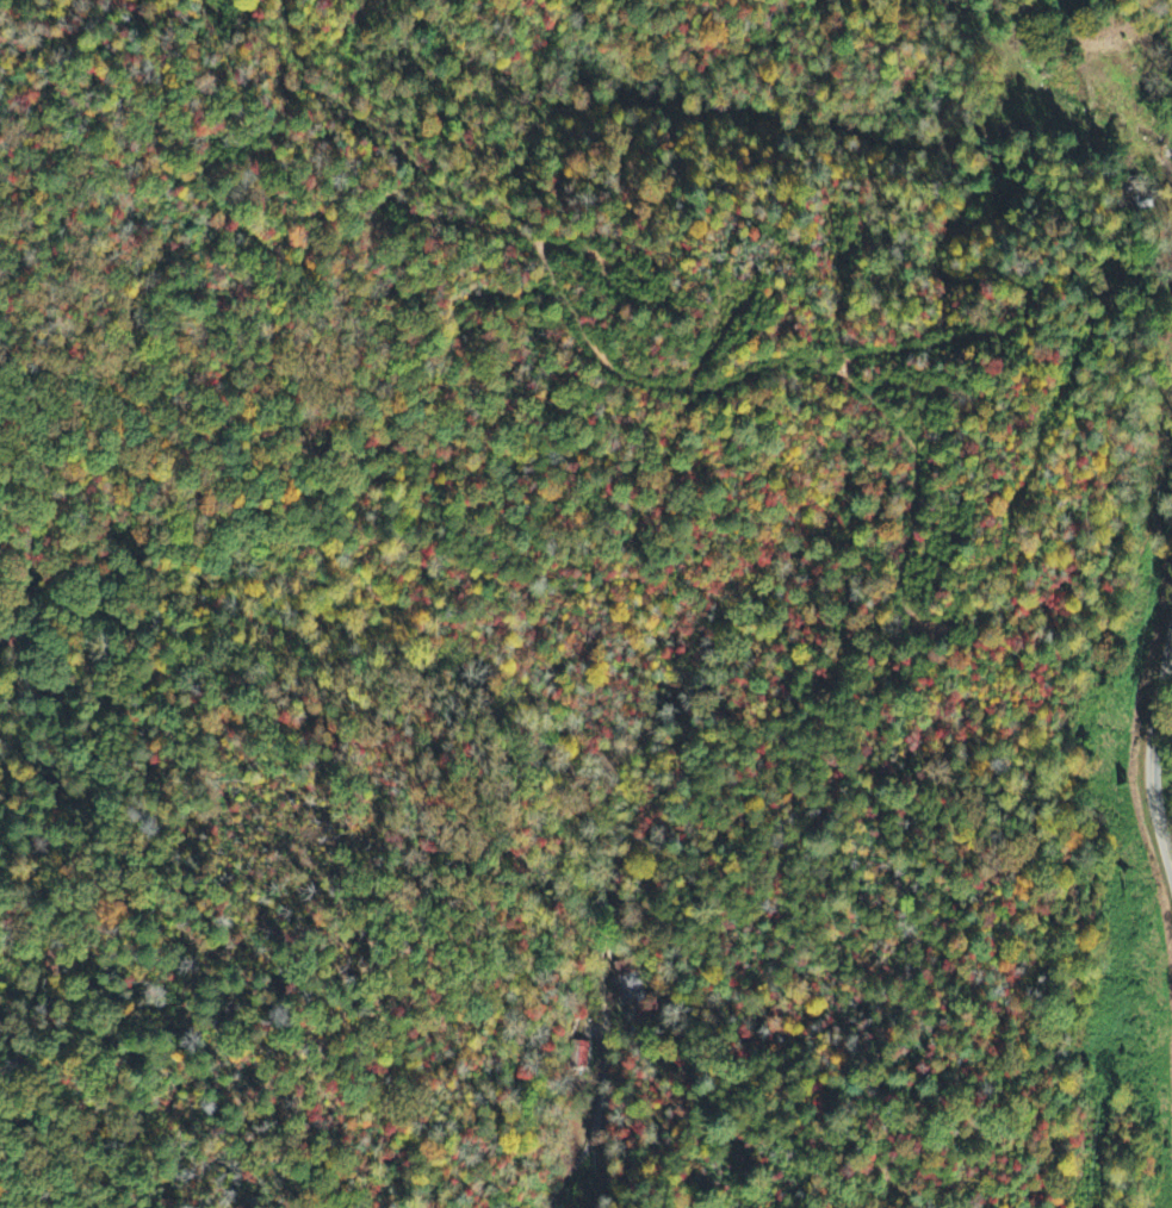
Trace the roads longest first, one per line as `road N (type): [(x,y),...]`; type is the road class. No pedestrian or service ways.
road 1 (residential): [(610,929),(591,1127),(546,1207)]
road 2 (residential): [(1171,631),(1151,768),(1171,874)]

